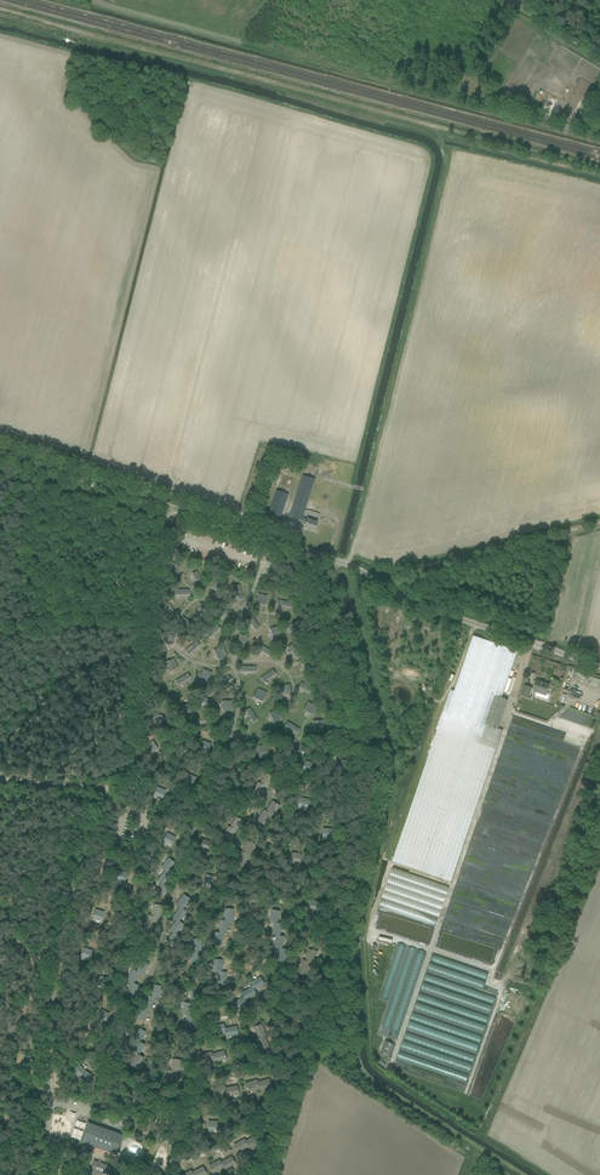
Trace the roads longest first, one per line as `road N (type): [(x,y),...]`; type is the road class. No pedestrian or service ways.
road 1 (unclassified): [(41,1174),(56,1110),(49,1045),(69,904),(138,737),(169,510)]
road 2 (unclassified): [(269,1174),(353,906),(374,790),(304,550)]
road 3 (unclassified): [(599,667),(438,612),(367,571),(304,550)]
road 4 (track): [(389,584),(599,526)]
road 5 (unclassified): [(169,510),(0,455)]
road 6 (unclassified): [(304,550),(169,510)]

